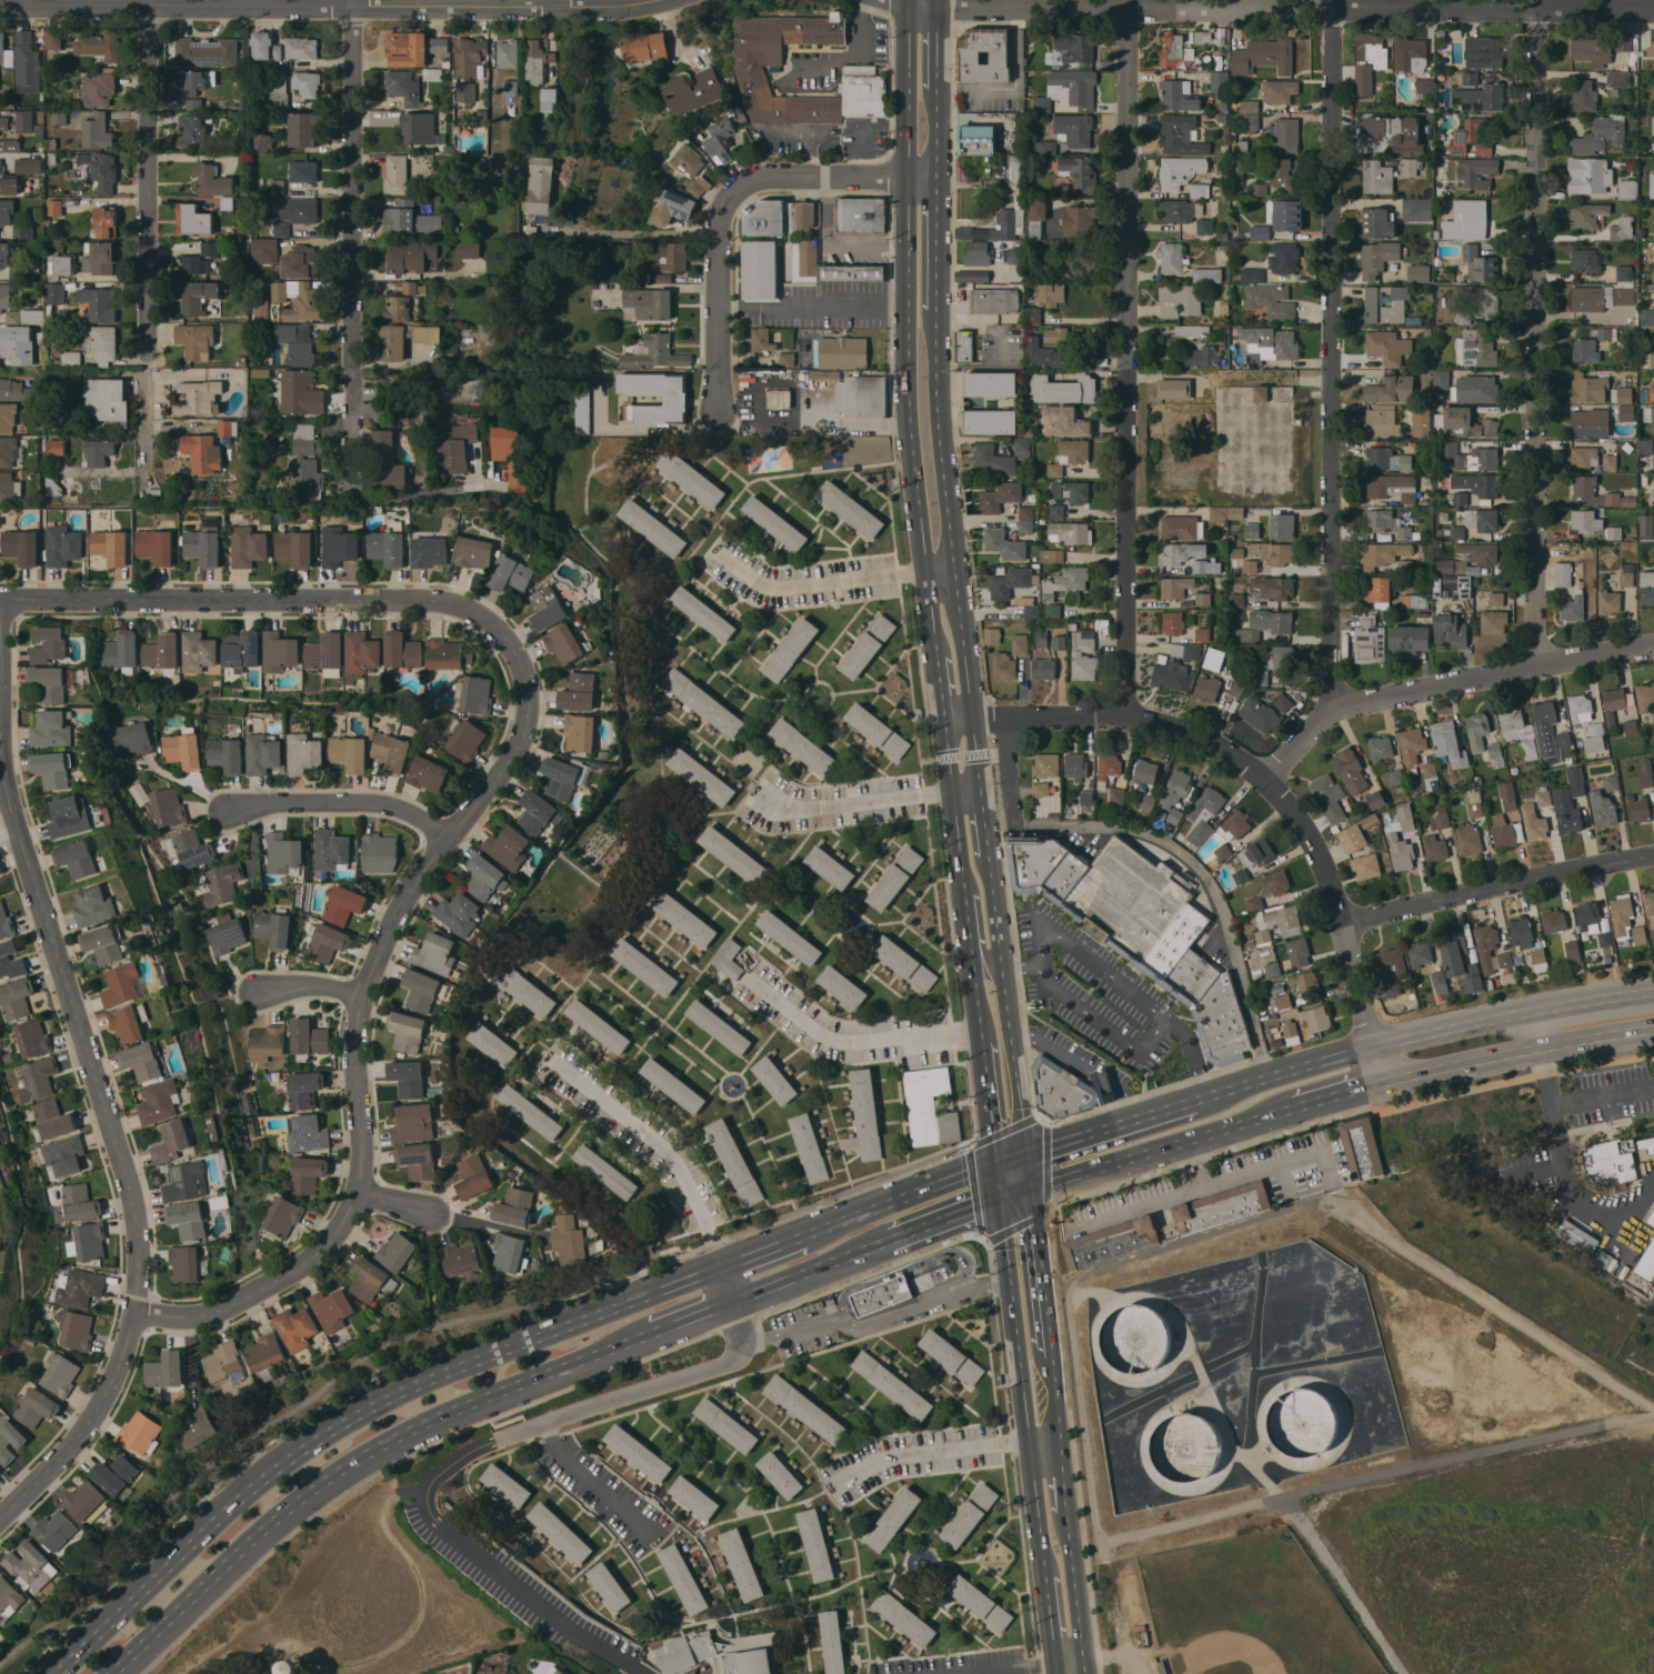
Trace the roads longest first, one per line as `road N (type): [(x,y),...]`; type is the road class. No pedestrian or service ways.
road 1 (residential): [(1099,1554),(1067,1294),(1073,1284),(1299,1205),(1350,1206),(1491,1326),(1653,1410)]
road 2 (residential): [(487,614),(520,666),(527,738),(442,840),(393,915),(357,994),(360,1189),(315,1257),(202,1314),(134,1322)]
road 3 (residential): [(0,744),(13,822),(138,1222),(134,1322),(101,1406),(0,1513)]
road 4 (primary): [(723,1267),(460,1367),(359,1415),(231,1510),(61,1673)]
road 5 (residential): [(1333,0),(1333,711)]
road 6 (residential): [(944,719),(1147,715),(1253,768),(1285,798),(1329,873),(1346,921),(1379,1084)]
road 7 (residential): [(1535,0),(1535,666)]
road 8 (primary): [(912,0),(909,411),(936,646)]
road 9 (primary): [(117,1673),(335,1475),(457,1411),(652,1332)]
road 10 (residential): [(353,0),(357,489),(368,498),(478,483)]
road 11 (residential): [(1653,7),(1126,8)]
road 12 (residential): [(1130,196),(1125,714)]
road 13 (tertiary): [(487,614),(422,601),(0,603)]
road 14 (residential): [(147,0),(147,471)]
road 15 (primary): [(981,792),(942,454),(938,324)]
road 16 (residential): [(938,173),(762,179),(731,191),(721,222),(719,411)]
road 17 (residential): [(1653,643),(1333,711),(1267,781)]
road 18 (primary): [(1000,1201),(1045,1580)]
road 19 (secondary): [(1535,1011),(1194,1101)]
road 20 (residential): [(1653,855),(1346,921)]
road 21 (primary): [(1025,1152),(991,866)]
road 22 (secondary): [(1379,1084),(1653,1029)]
road 23 (residential): [(665,0),(559,7),(405,0)]
road 24 (secondary): [(1029,1190),(1276,1113)]
road 25 (residential): [(981,1031),(863,1041),(822,1034),(756,981)]
road 26 (residential): [(442,840),(382,802),(229,811)]
road 27 (primary): [(996,1163),(802,1239)]
road 28 (residential): [(759,792),(799,809),(953,794)]
road 29 (residential): [(1126,0),(1130,196)]
road 30 (residential): [(1126,8),(939,3)]
road 31 (secondary): [(1194,1101),(1025,1152)]
road 32 (primary): [(944,719),(964,890)]
road 33 (primary): [(734,1302),(892,1239)]
road 34 (primary): [(1051,1355),(1029,1190)]
road 35 (primary): [(938,324),(938,173)]
road 36 (primary): [(1084,1663),(1066,1514)]
road 37 (primary): [(981,1031),(996,1163)]
road 38 (secondary): [(1653,992),(1535,1011)]

